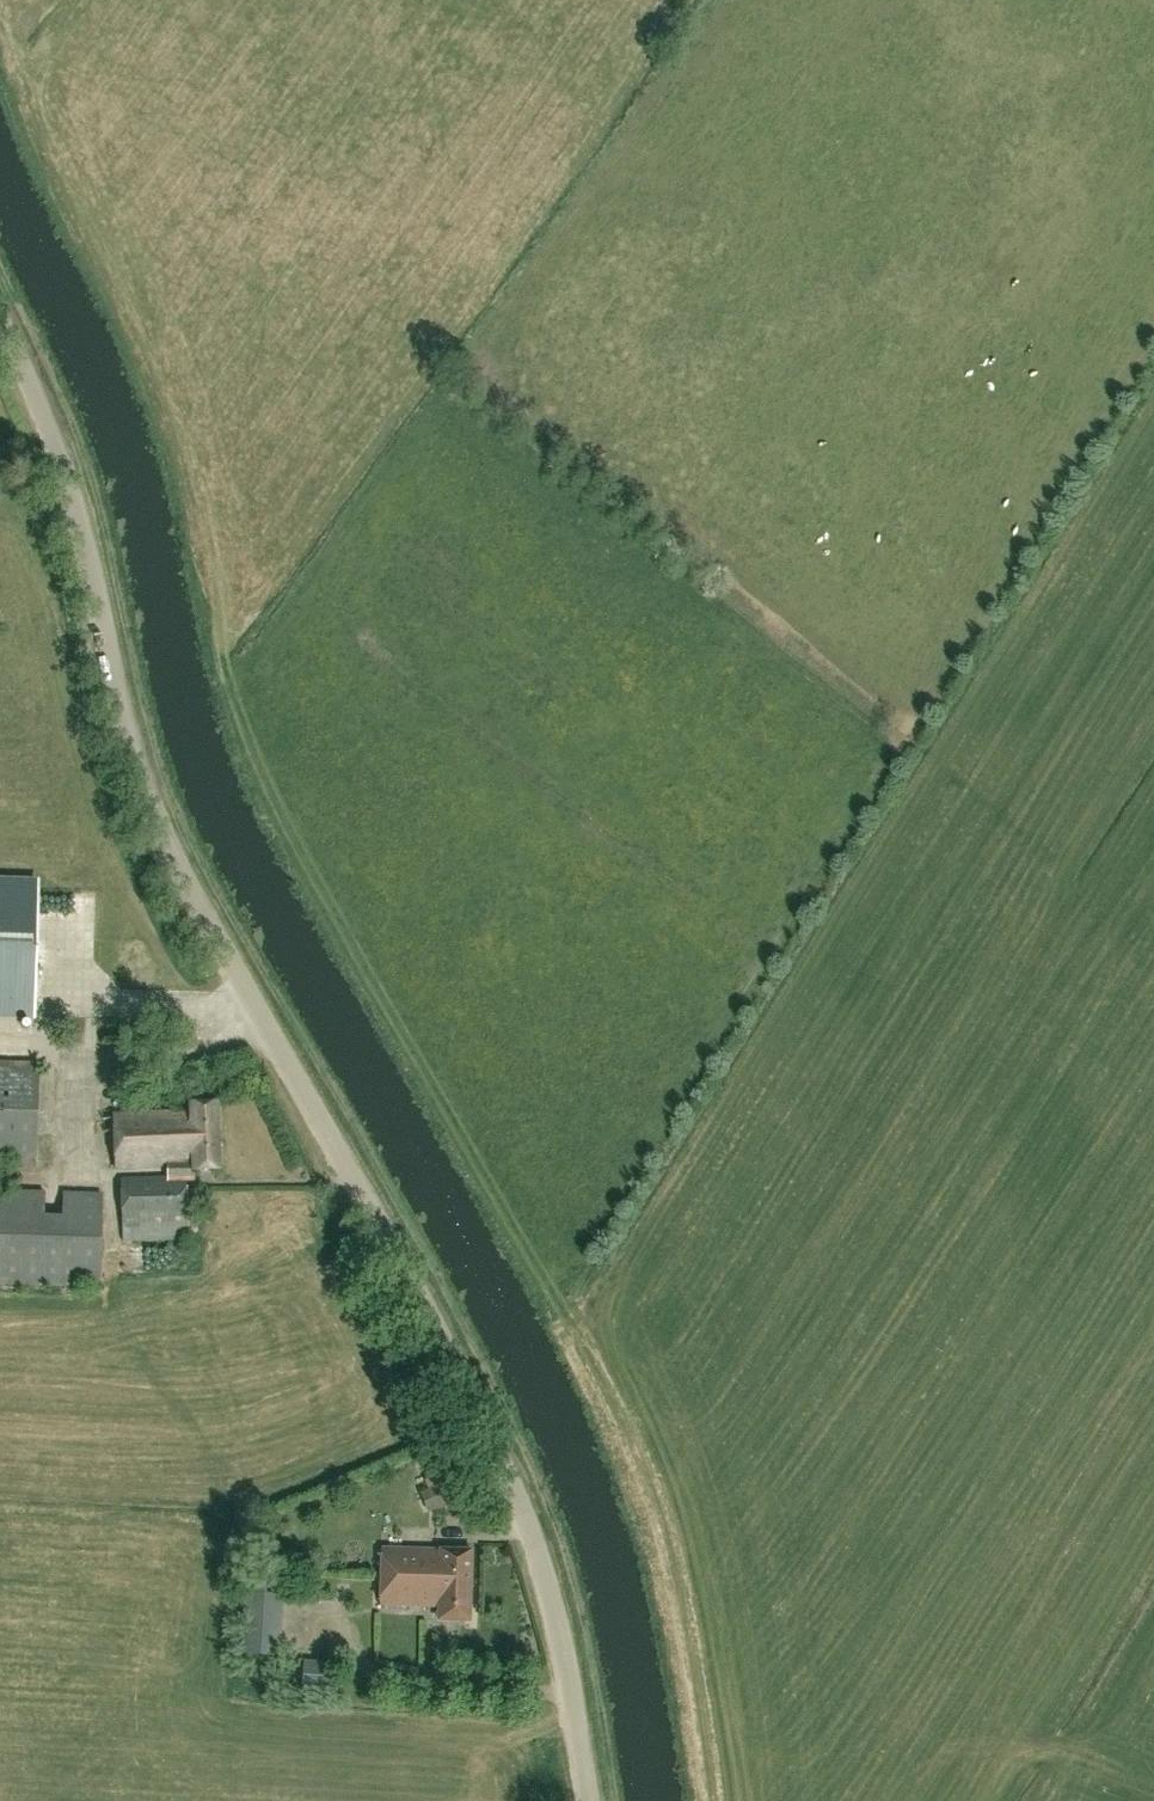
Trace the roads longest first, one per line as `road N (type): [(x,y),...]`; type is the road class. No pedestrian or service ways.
road 1 (unclassified): [(587,1800),(531,1539),(442,1338),(152,810),(67,482),(0,319)]

